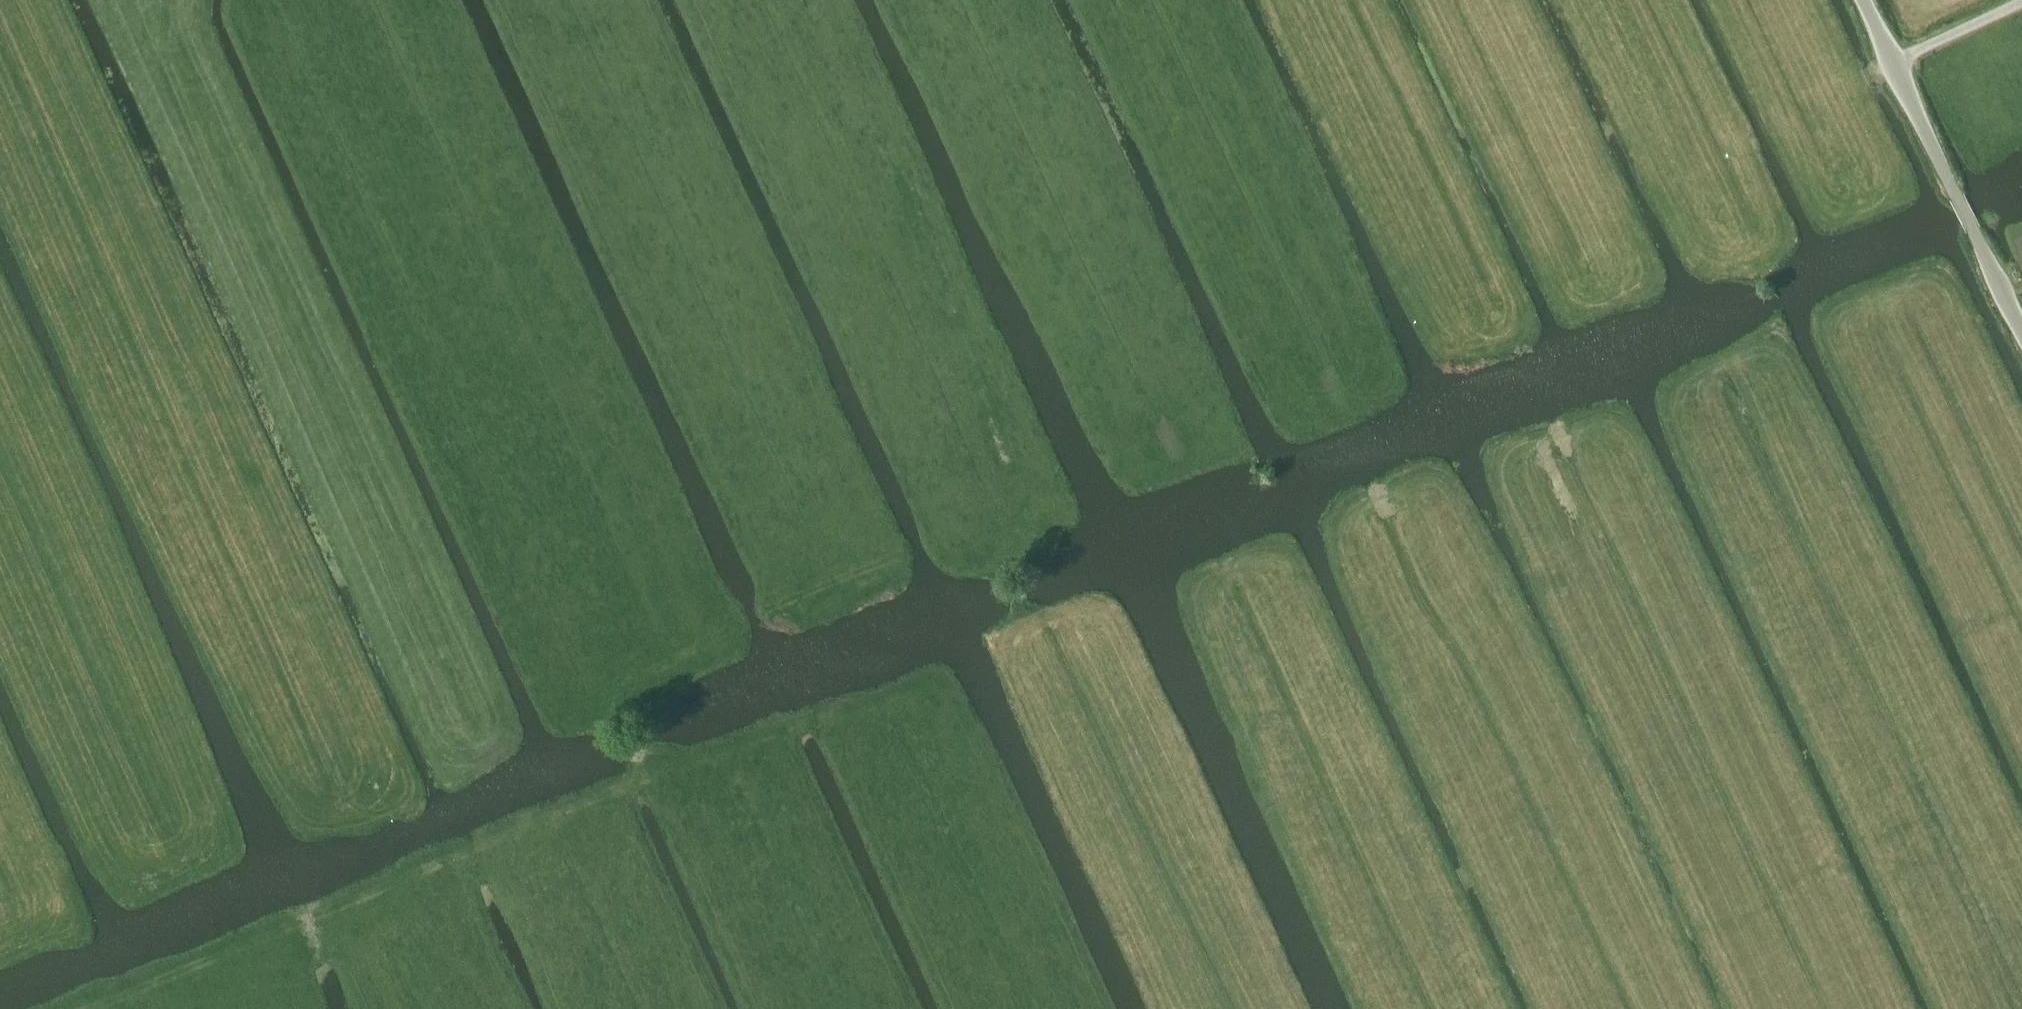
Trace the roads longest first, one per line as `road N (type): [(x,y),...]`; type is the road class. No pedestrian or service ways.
road 1 (track): [(91,1008),(643,779),(874,699)]
road 2 (unclassified): [(2021,331),(1864,0)]
road 3 (track): [(2021,2),(1892,59)]

